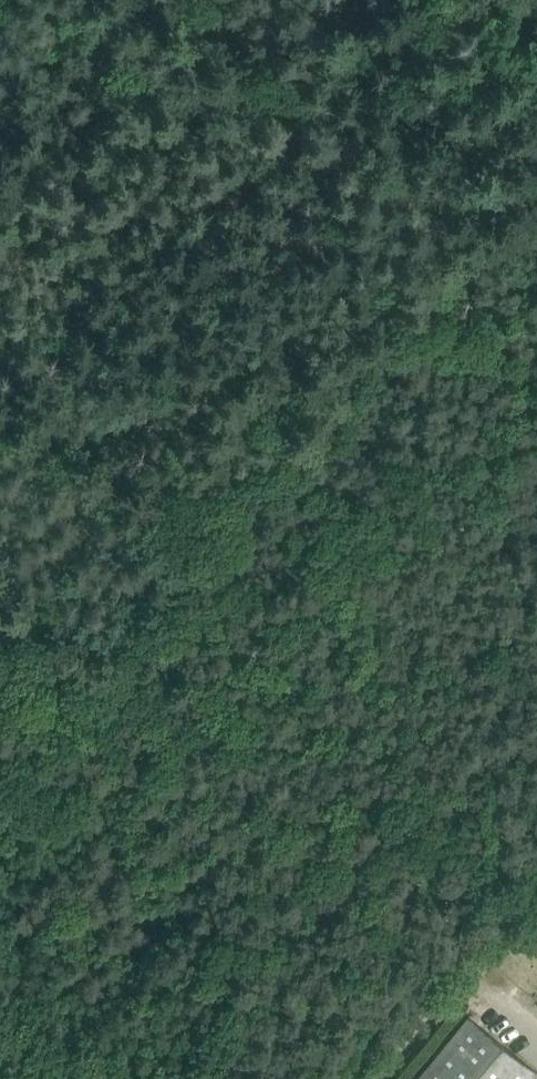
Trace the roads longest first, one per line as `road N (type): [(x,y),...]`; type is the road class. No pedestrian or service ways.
road 1 (track): [(191,1078),(237,931),(229,892),(159,813),(428,508),(454,411),(464,284)]
road 2 (track): [(464,284),(266,373),(154,363),(8,318)]
road 3 (track): [(349,1078),(536,886)]

